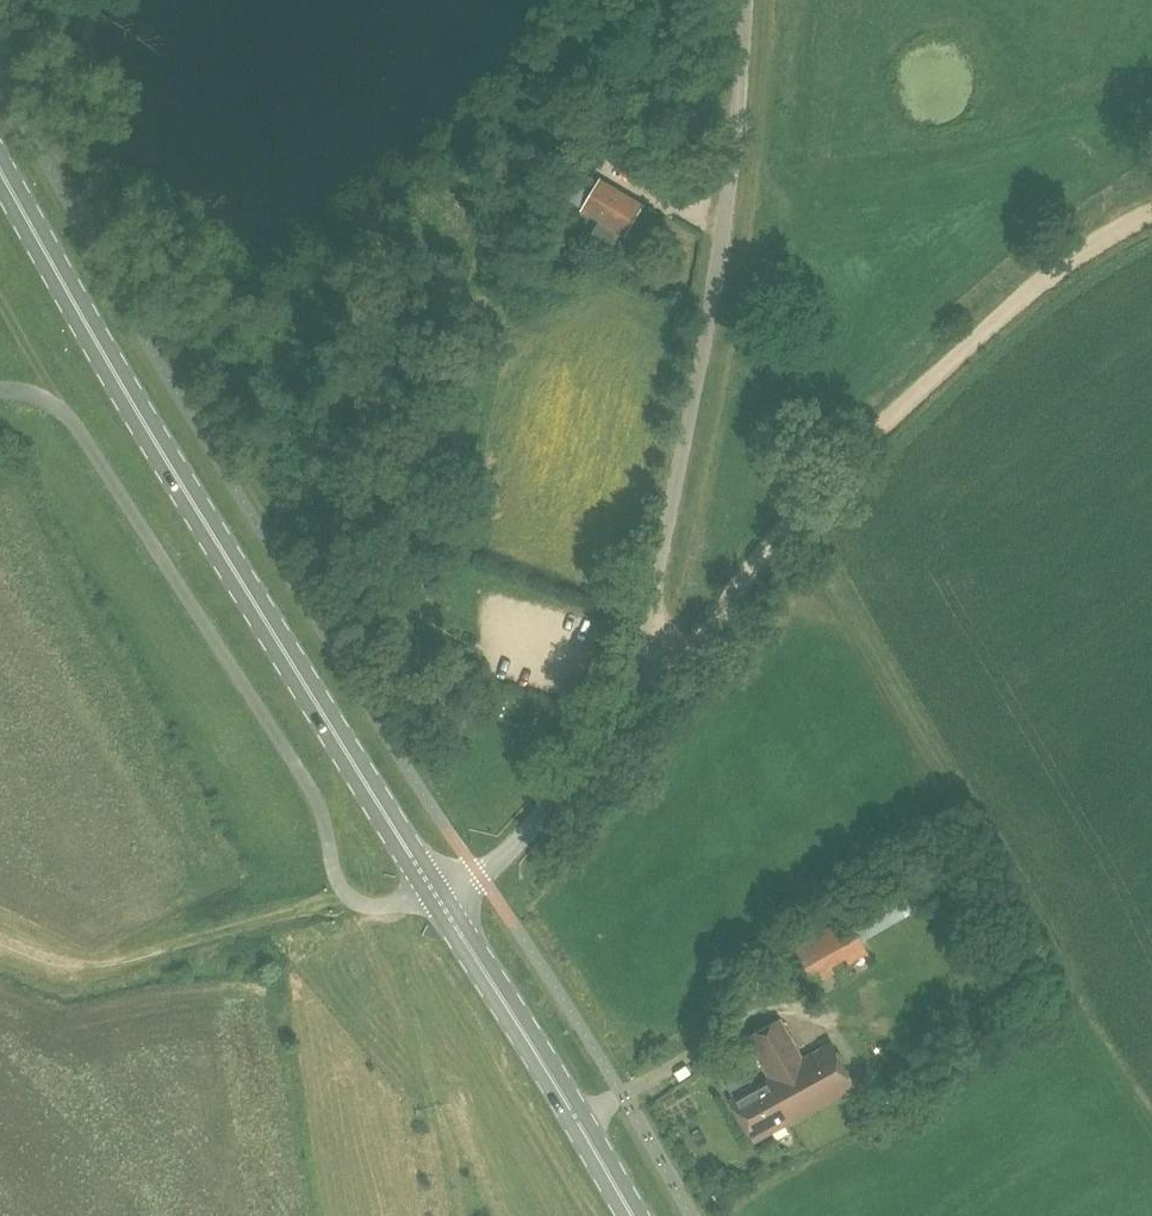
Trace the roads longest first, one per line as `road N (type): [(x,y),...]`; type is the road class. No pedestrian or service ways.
road 1 (unclassified): [(434,895),(481,874),(613,728),(711,310),(732,183),(747,0)]
road 2 (primary): [(434,895),(181,486),(0,168)]
road 3 (track): [(613,728),(812,499),(958,353),(1151,208)]
road 4 (residential): [(434,895),(368,907),(341,888),(313,794),(74,424),(43,398),(0,392)]
road 5 (primary): [(623,1215),(434,895)]

